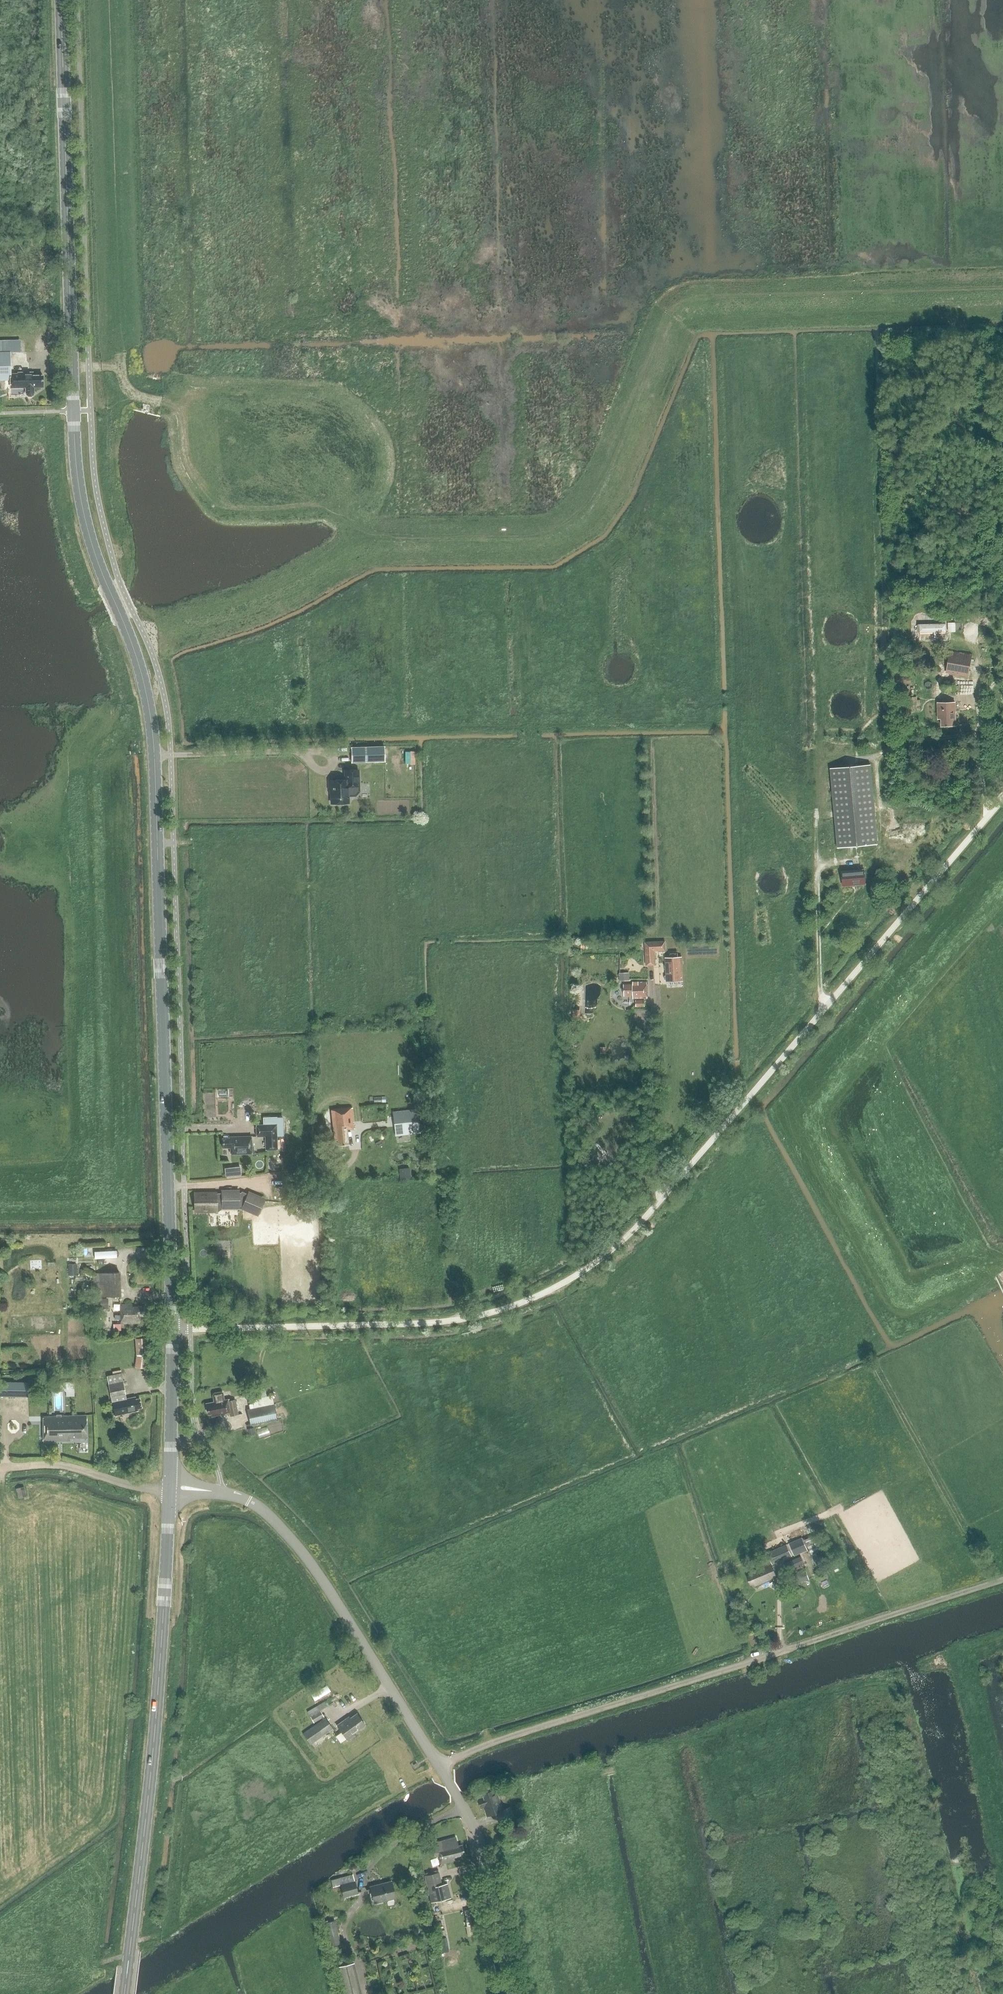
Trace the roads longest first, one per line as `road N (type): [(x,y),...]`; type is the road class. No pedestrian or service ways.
road 1 (unclassified): [(172,1330),(454,1320),(498,1311),(594,1264),(661,1200),(1002,800)]
road 2 (primary): [(62,84),(77,480),(149,706),(160,895)]
road 3 (unclassified): [(511,1993),(479,1846),(458,1799),(312,1568),(252,1501),(169,1489)]
road 4 (track): [(438,1764),(1002,1580)]
road 5 (primary): [(124,1993),(159,1691),(169,1489)]
road 6 (primary): [(172,1330),(160,895)]
road 7 (unclassified): [(169,1489),(57,1465),(0,1469)]
road 8 (primary): [(169,1489),(172,1330)]

